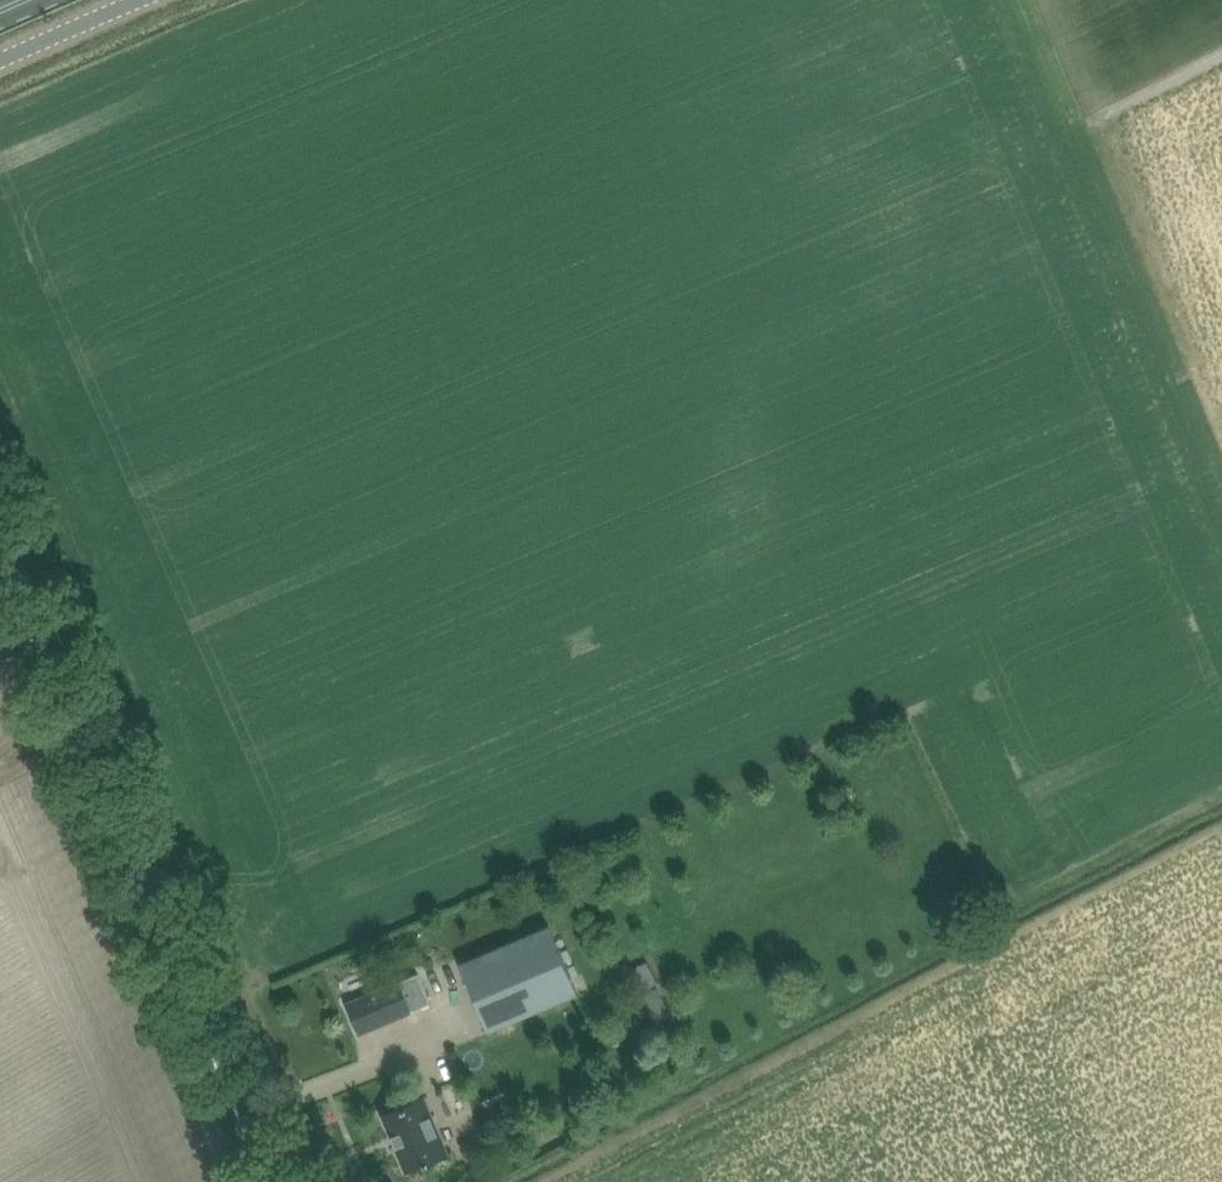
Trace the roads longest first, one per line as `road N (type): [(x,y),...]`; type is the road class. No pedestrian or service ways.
road 1 (track): [(202,998),(0,530)]
road 2 (unclassified): [(280,1181),(202,998)]
road 3 (unclassified): [(0,60),(136,0)]

